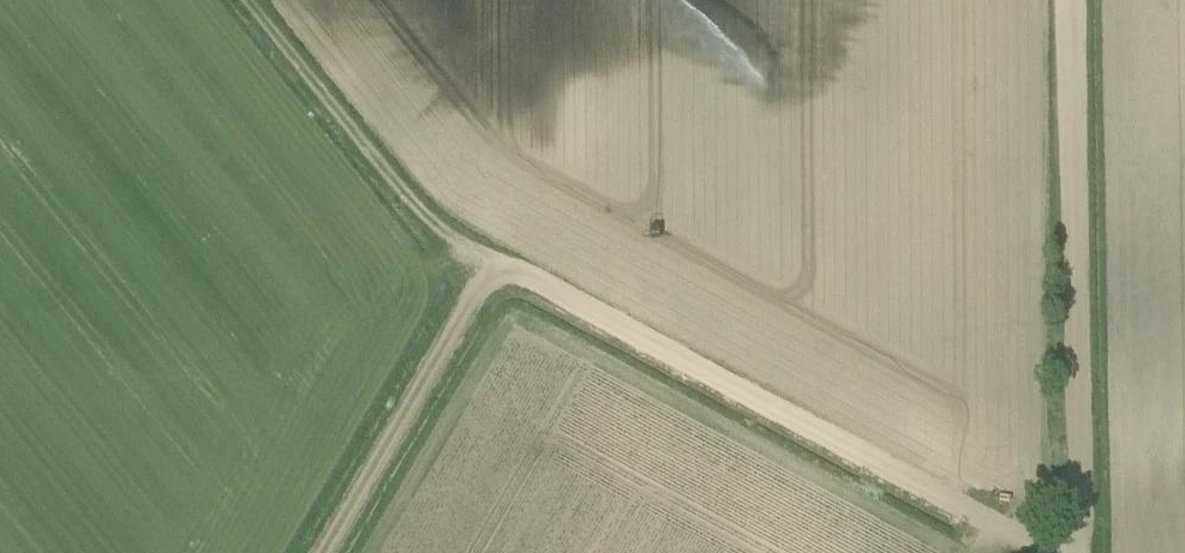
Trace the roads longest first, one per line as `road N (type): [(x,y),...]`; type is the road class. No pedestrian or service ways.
road 1 (track): [(1052,552),(491,264),(321,552)]
road 2 (track): [(1080,552),(1074,0)]
road 3 (track): [(491,264),(433,227),(249,0)]

